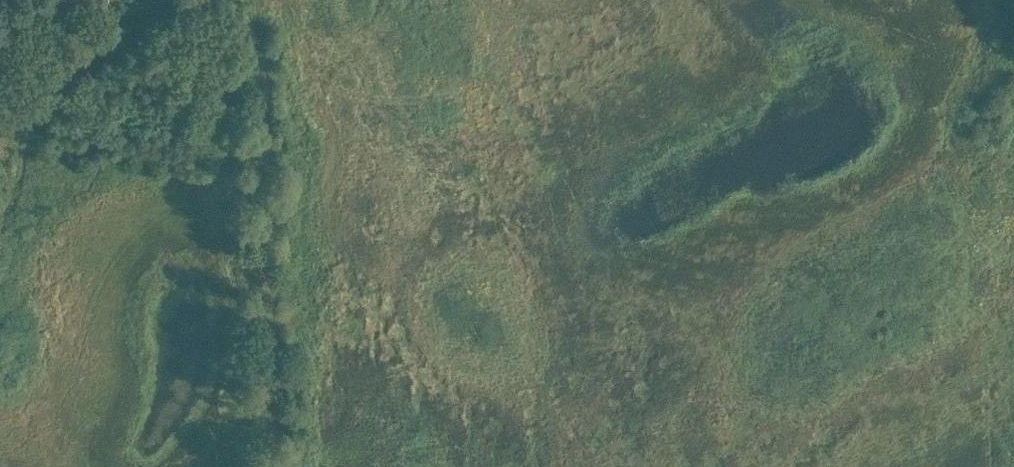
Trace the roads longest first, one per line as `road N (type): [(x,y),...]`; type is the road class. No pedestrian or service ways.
road 1 (track): [(257,0),(267,466)]
road 2 (track): [(167,0),(23,98)]

